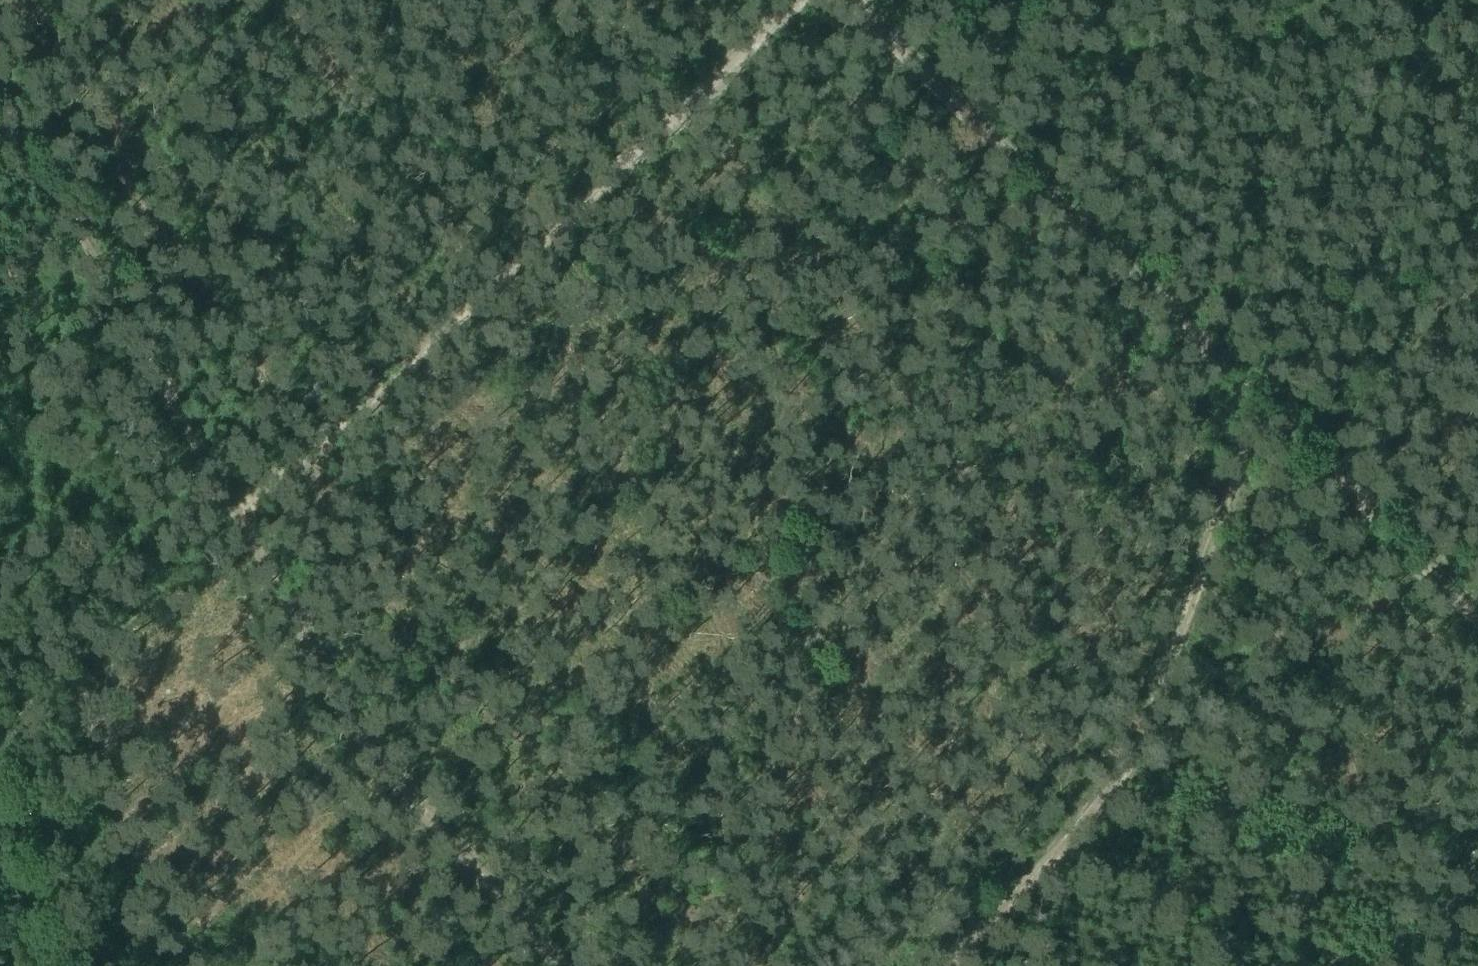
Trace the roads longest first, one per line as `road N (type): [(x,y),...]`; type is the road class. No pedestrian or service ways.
road 1 (track): [(819,0),(230,513),(106,638),(0,726)]
road 2 (track): [(0,88),(356,748),(559,965)]
road 3 (track): [(1271,417),(1254,437),(1210,540),(1125,767),(934,965)]
road 4 (track): [(1271,417),(855,0)]
road 5 (track): [(1441,590),(1271,417)]

